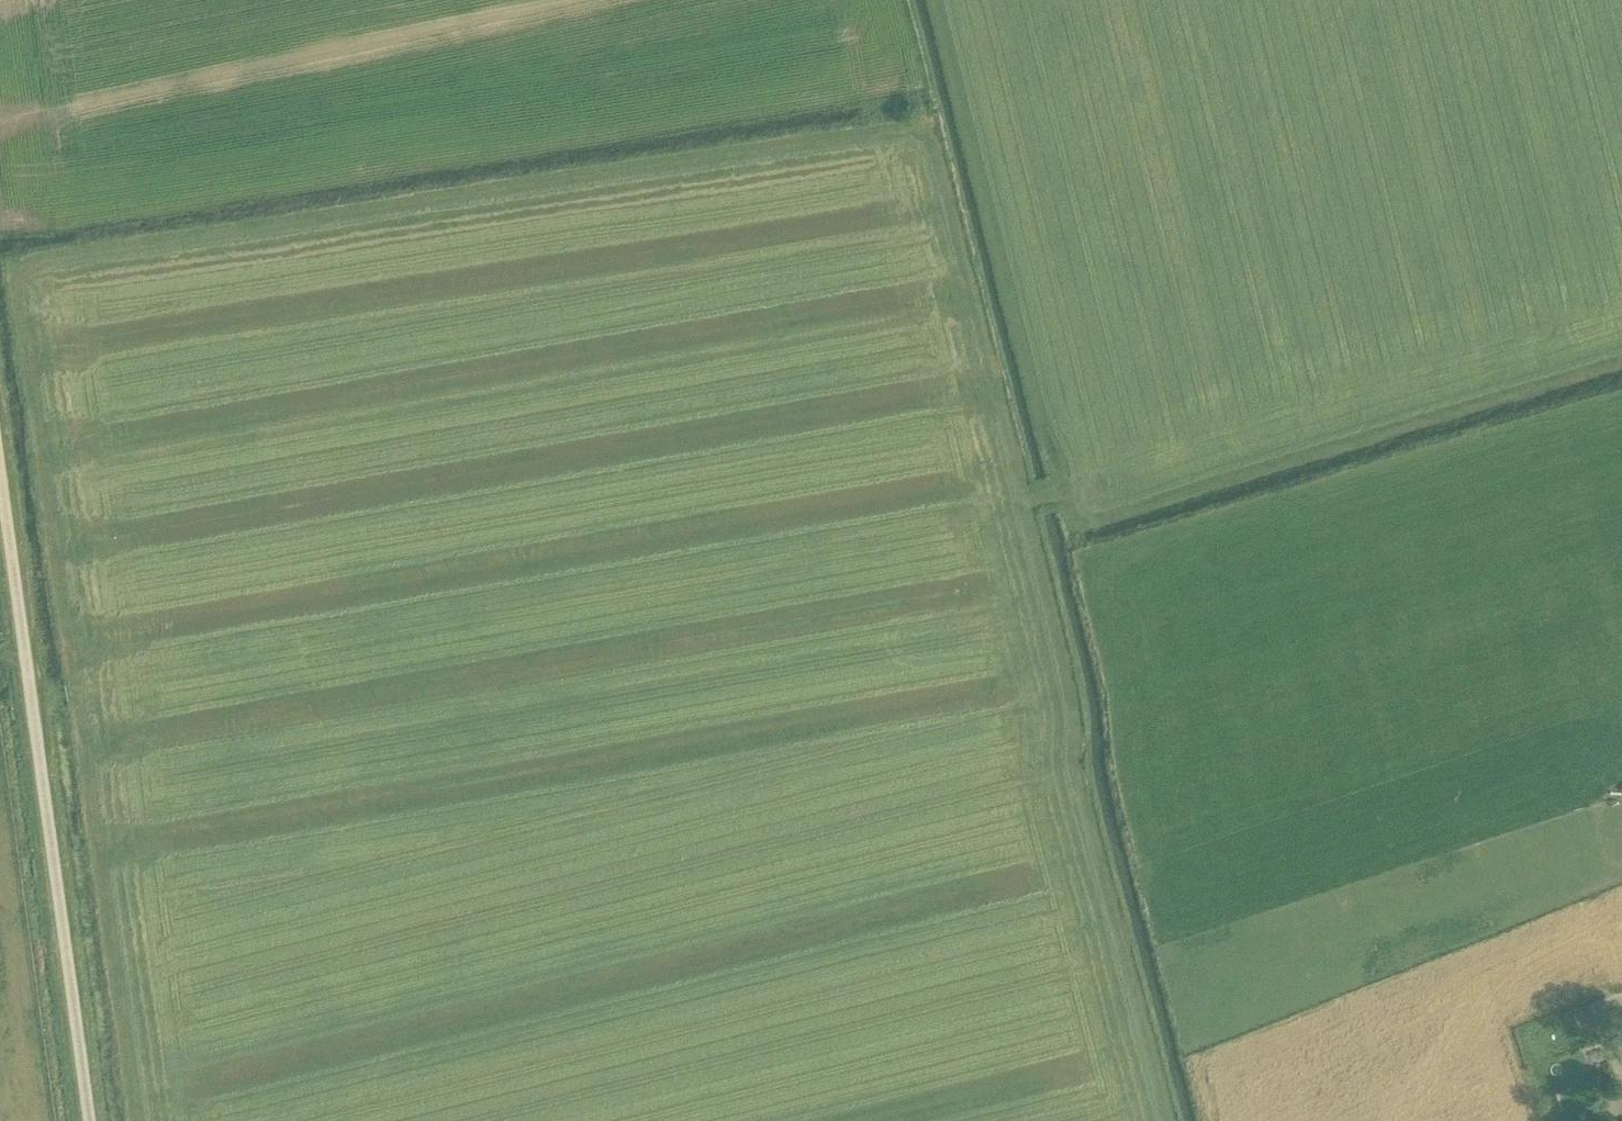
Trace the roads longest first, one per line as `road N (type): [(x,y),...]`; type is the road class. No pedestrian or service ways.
road 1 (unclassified): [(102,1120),(0,363)]

